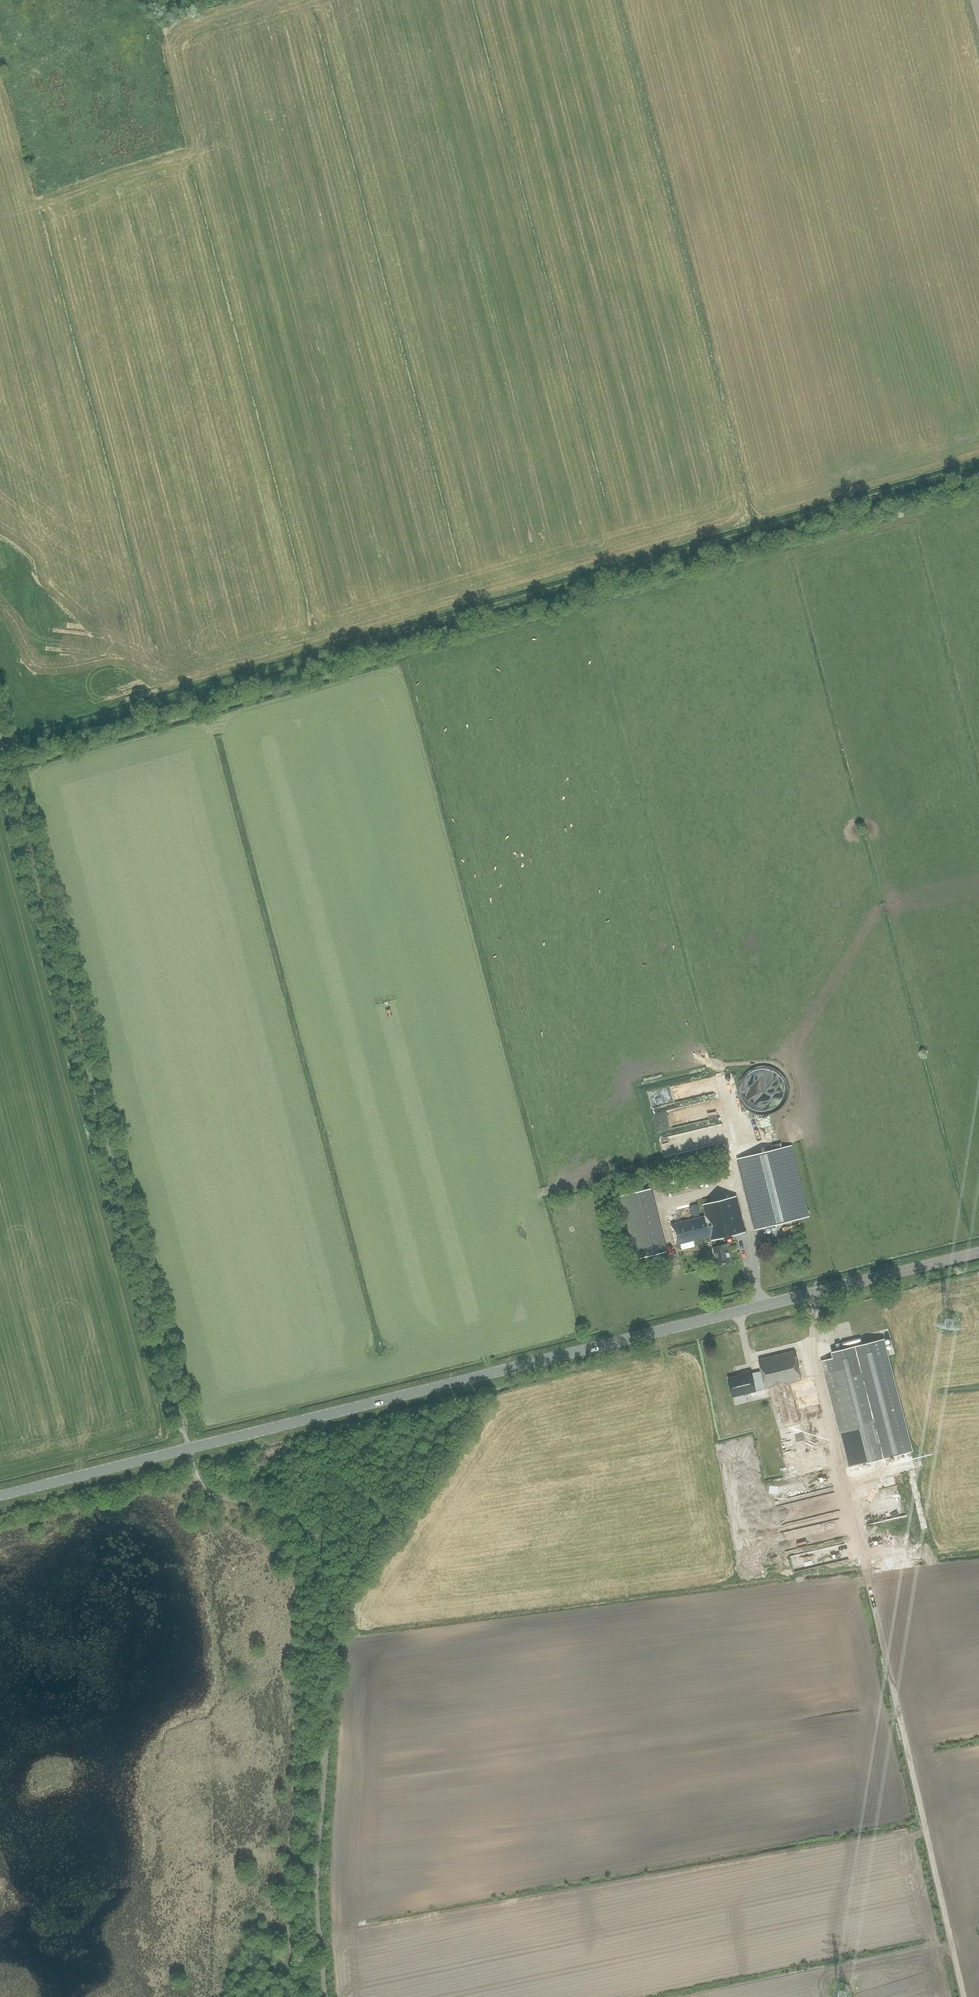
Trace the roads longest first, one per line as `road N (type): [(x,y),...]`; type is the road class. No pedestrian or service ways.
road 1 (track): [(978,468),(2,744)]
road 2 (tertiary): [(0,1495),(978,1251)]

